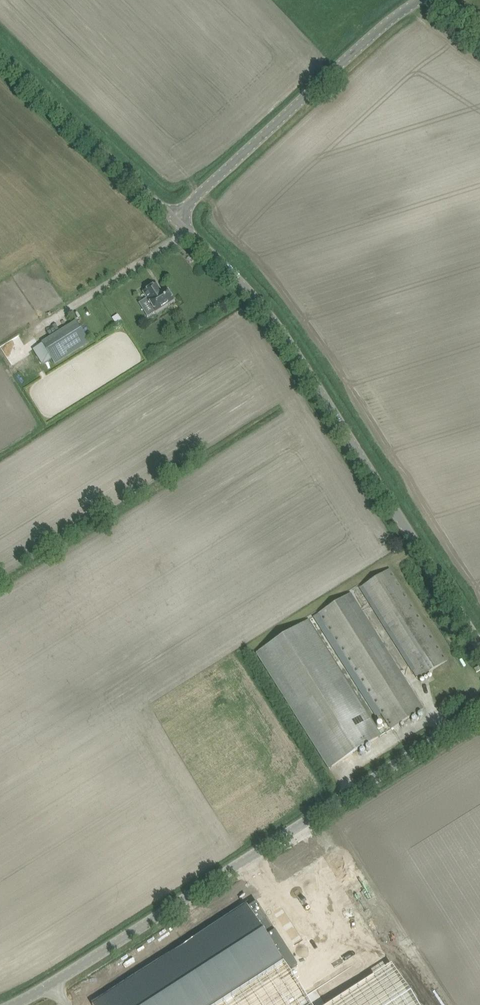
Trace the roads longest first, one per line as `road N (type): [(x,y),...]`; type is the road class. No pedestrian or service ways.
road 1 (unclassified): [(8,1004),(479,711)]
road 2 (unclassified): [(479,647),(291,338),(180,220)]
road 3 (unclassified): [(180,220),(420,0)]
road 4 (unclassified): [(180,220),(0,51)]

